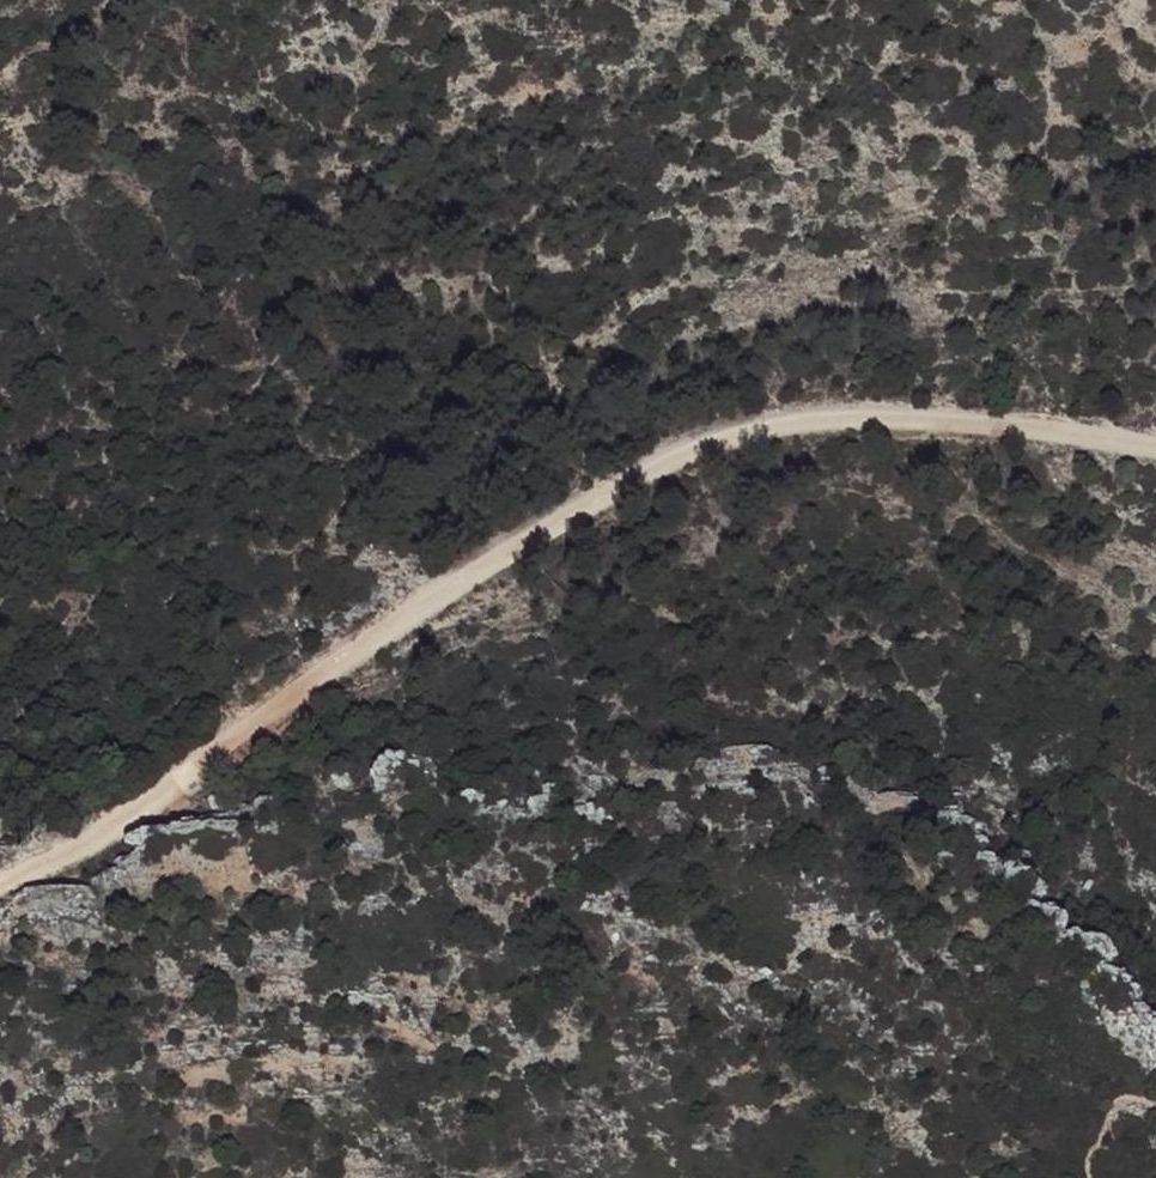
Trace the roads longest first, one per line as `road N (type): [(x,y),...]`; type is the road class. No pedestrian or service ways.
road 1 (track): [(1155,446),(1016,427),(755,420),(496,559),(221,743),(130,828),(0,883)]

